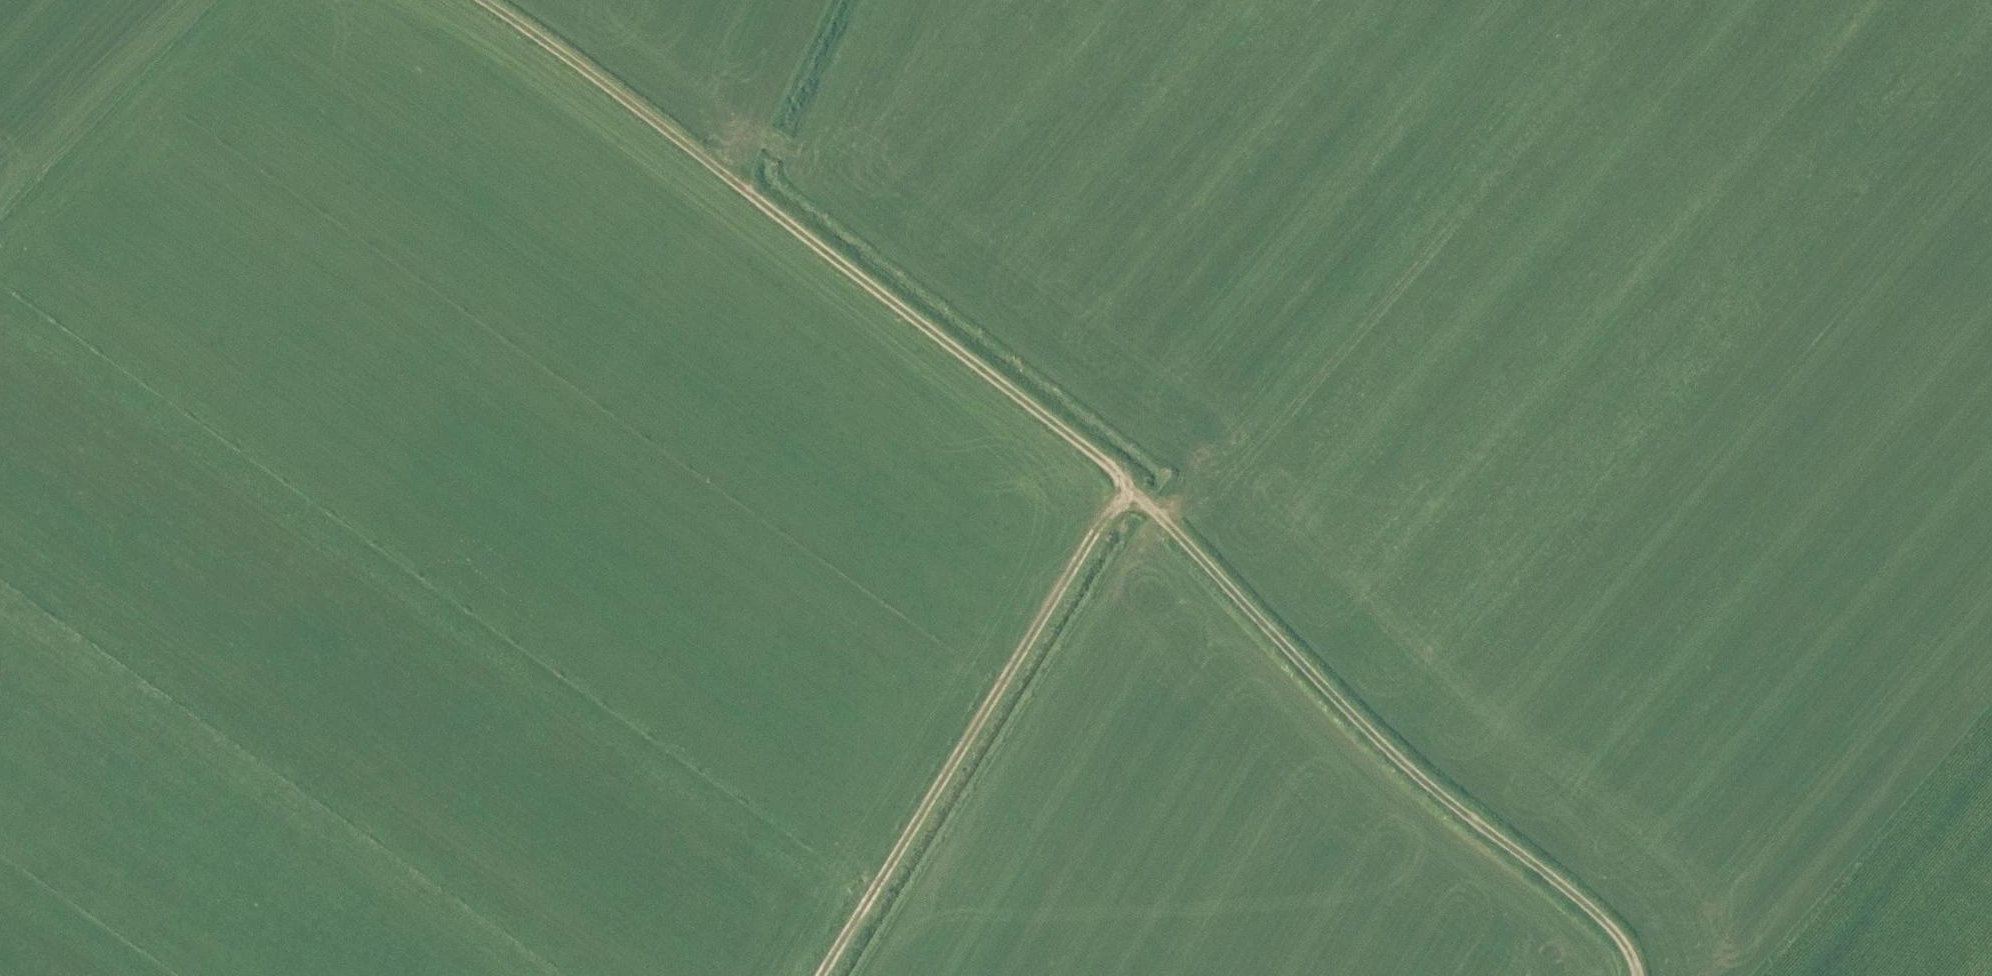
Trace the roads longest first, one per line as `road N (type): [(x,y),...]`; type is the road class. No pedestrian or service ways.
road 1 (track): [(1636,975),(1632,959),(1583,909),(1460,820),(1305,676),(1128,480),(474,0)]
road 2 (track): [(1139,493),(1110,512),(820,975)]

